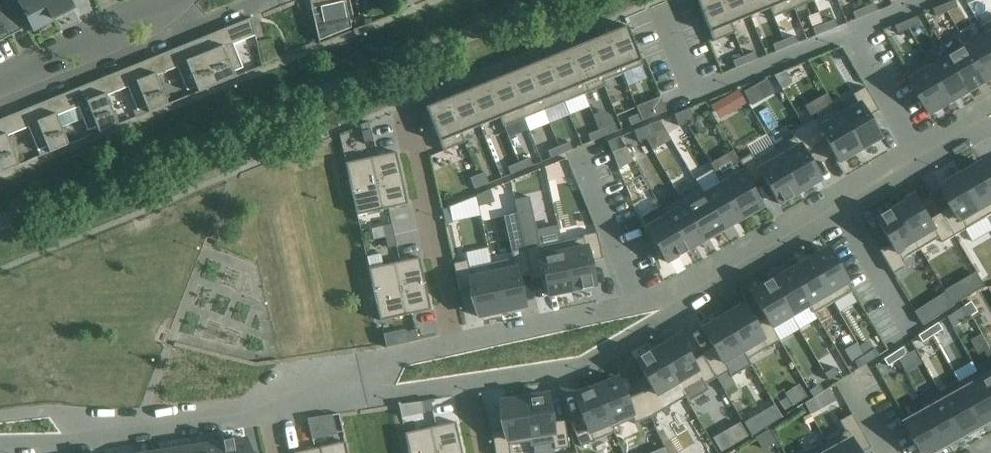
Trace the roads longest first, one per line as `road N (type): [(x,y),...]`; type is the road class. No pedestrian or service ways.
road 1 (residential): [(325,381),(636,300),(683,301)]
road 2 (residential): [(914,153),(683,301)]
road 3 (residential): [(263,404),(0,433)]
road 4 (residential): [(683,301),(584,364),(469,382)]
road 5 (residential): [(0,85),(179,2)]
road 6 (residential): [(851,33),(694,94)]
road 7 (residential): [(469,382),(387,396),(325,381)]
road 8 (residential): [(851,33),(914,153)]

